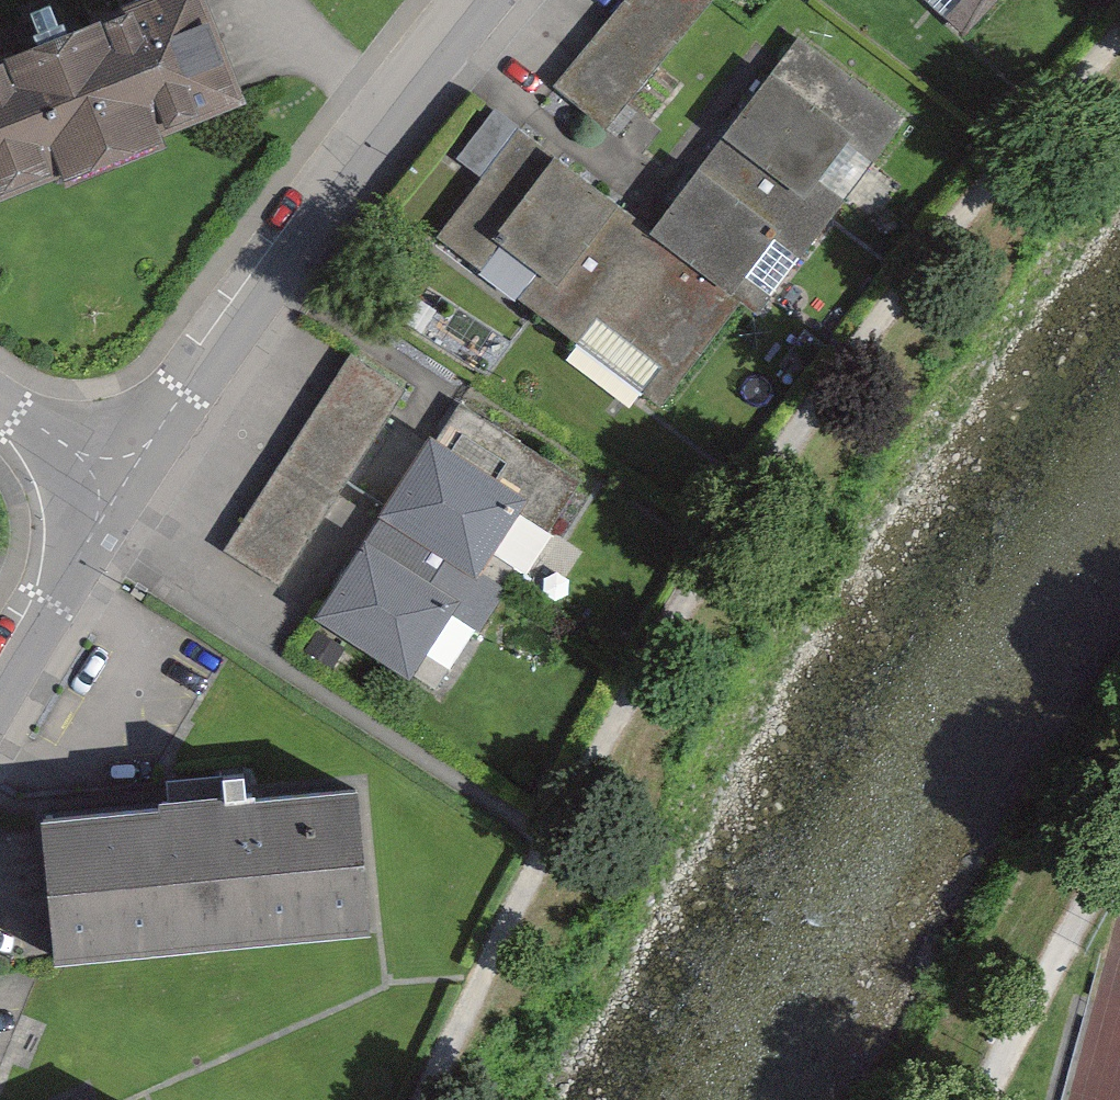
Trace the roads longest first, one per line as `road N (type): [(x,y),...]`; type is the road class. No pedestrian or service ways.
road 1 (track): [(1119,37),(931,262),(764,485),(654,654),(548,838),(432,1099)]
road 2 (residential): [(112,481),(486,0)]
road 3 (track): [(987,1099),(1119,870)]
road 4 (residential): [(0,682),(112,481)]
road 5 (residential): [(112,481),(0,401)]

